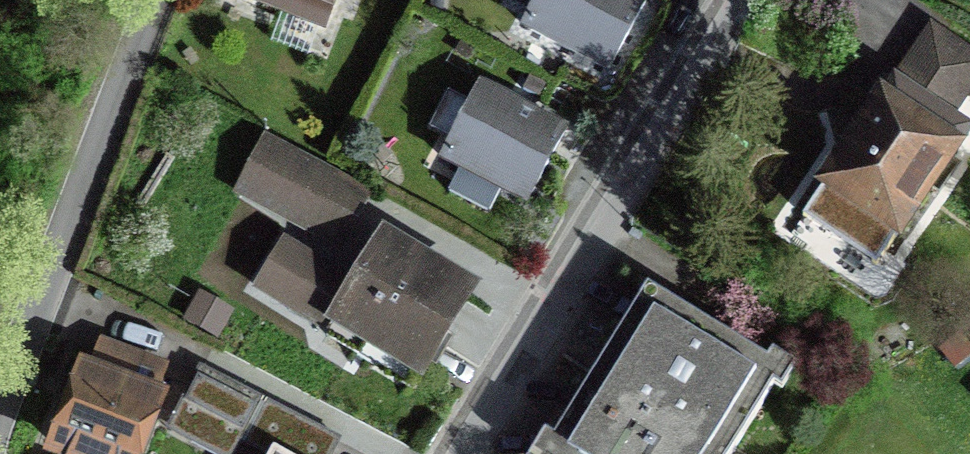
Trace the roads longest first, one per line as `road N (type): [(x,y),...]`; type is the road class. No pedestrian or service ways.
road 1 (residential): [(454,453),(741,0)]
road 2 (residential): [(154,0),(0,393)]

